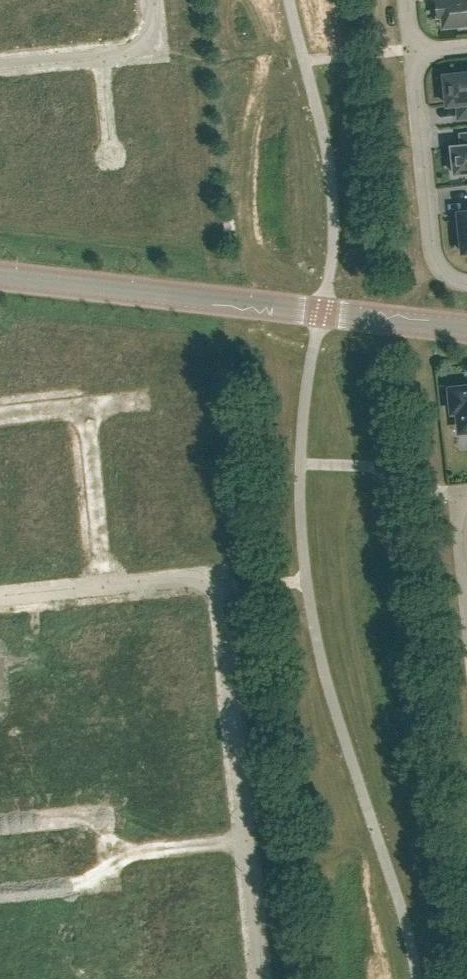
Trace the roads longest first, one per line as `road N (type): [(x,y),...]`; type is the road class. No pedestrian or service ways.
road 1 (tertiary): [(0,276),(466,328)]
road 2 (residential): [(414,50),(434,246),(439,268),(466,285)]

